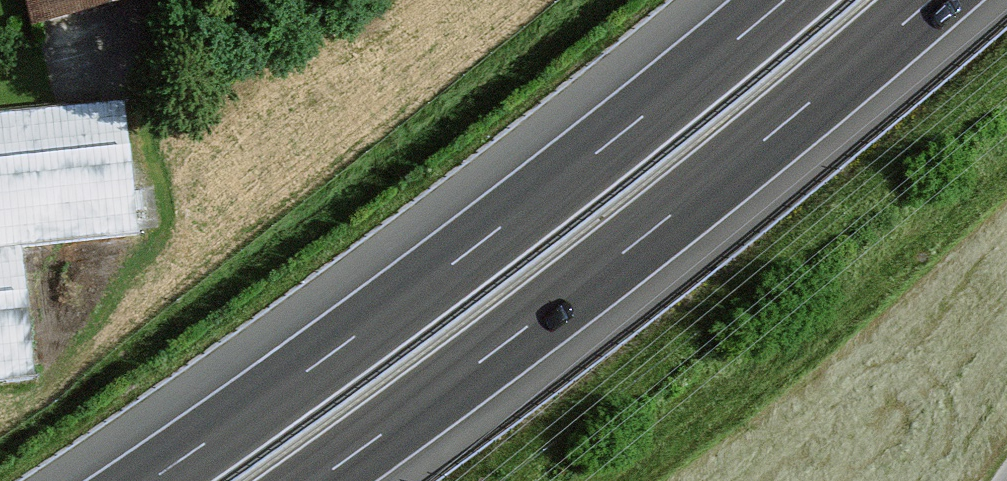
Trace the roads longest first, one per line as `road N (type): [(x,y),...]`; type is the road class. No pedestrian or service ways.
road 1 (motorway): [(784,0),(464,255),(149,480)]
road 2 (motorway): [(315,480),(666,219),(931,0)]

